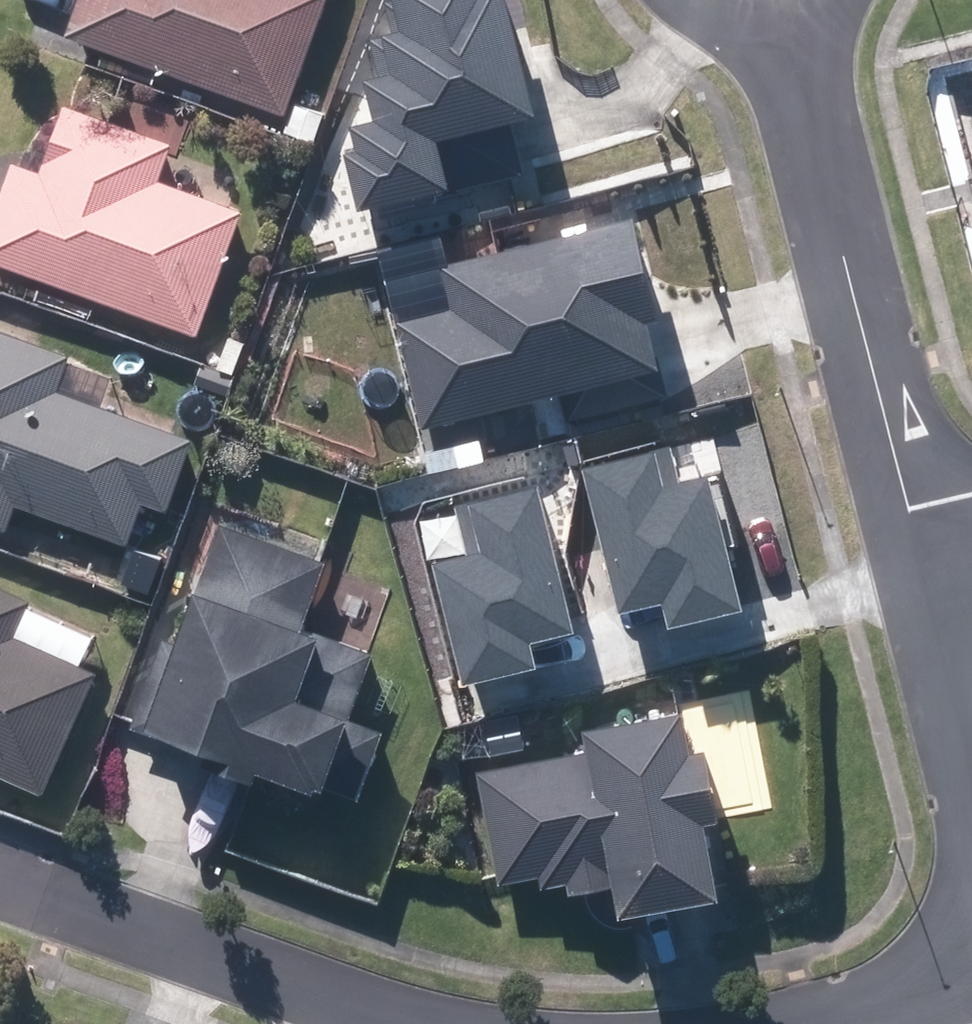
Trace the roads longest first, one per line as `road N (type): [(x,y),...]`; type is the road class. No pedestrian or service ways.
road 1 (residential): [(767,26),(920,562)]
road 2 (residential): [(0,876),(414,1023)]
road 3 (residential): [(920,562),(971,770)]
road 4 (residential): [(811,1023),(971,982)]

